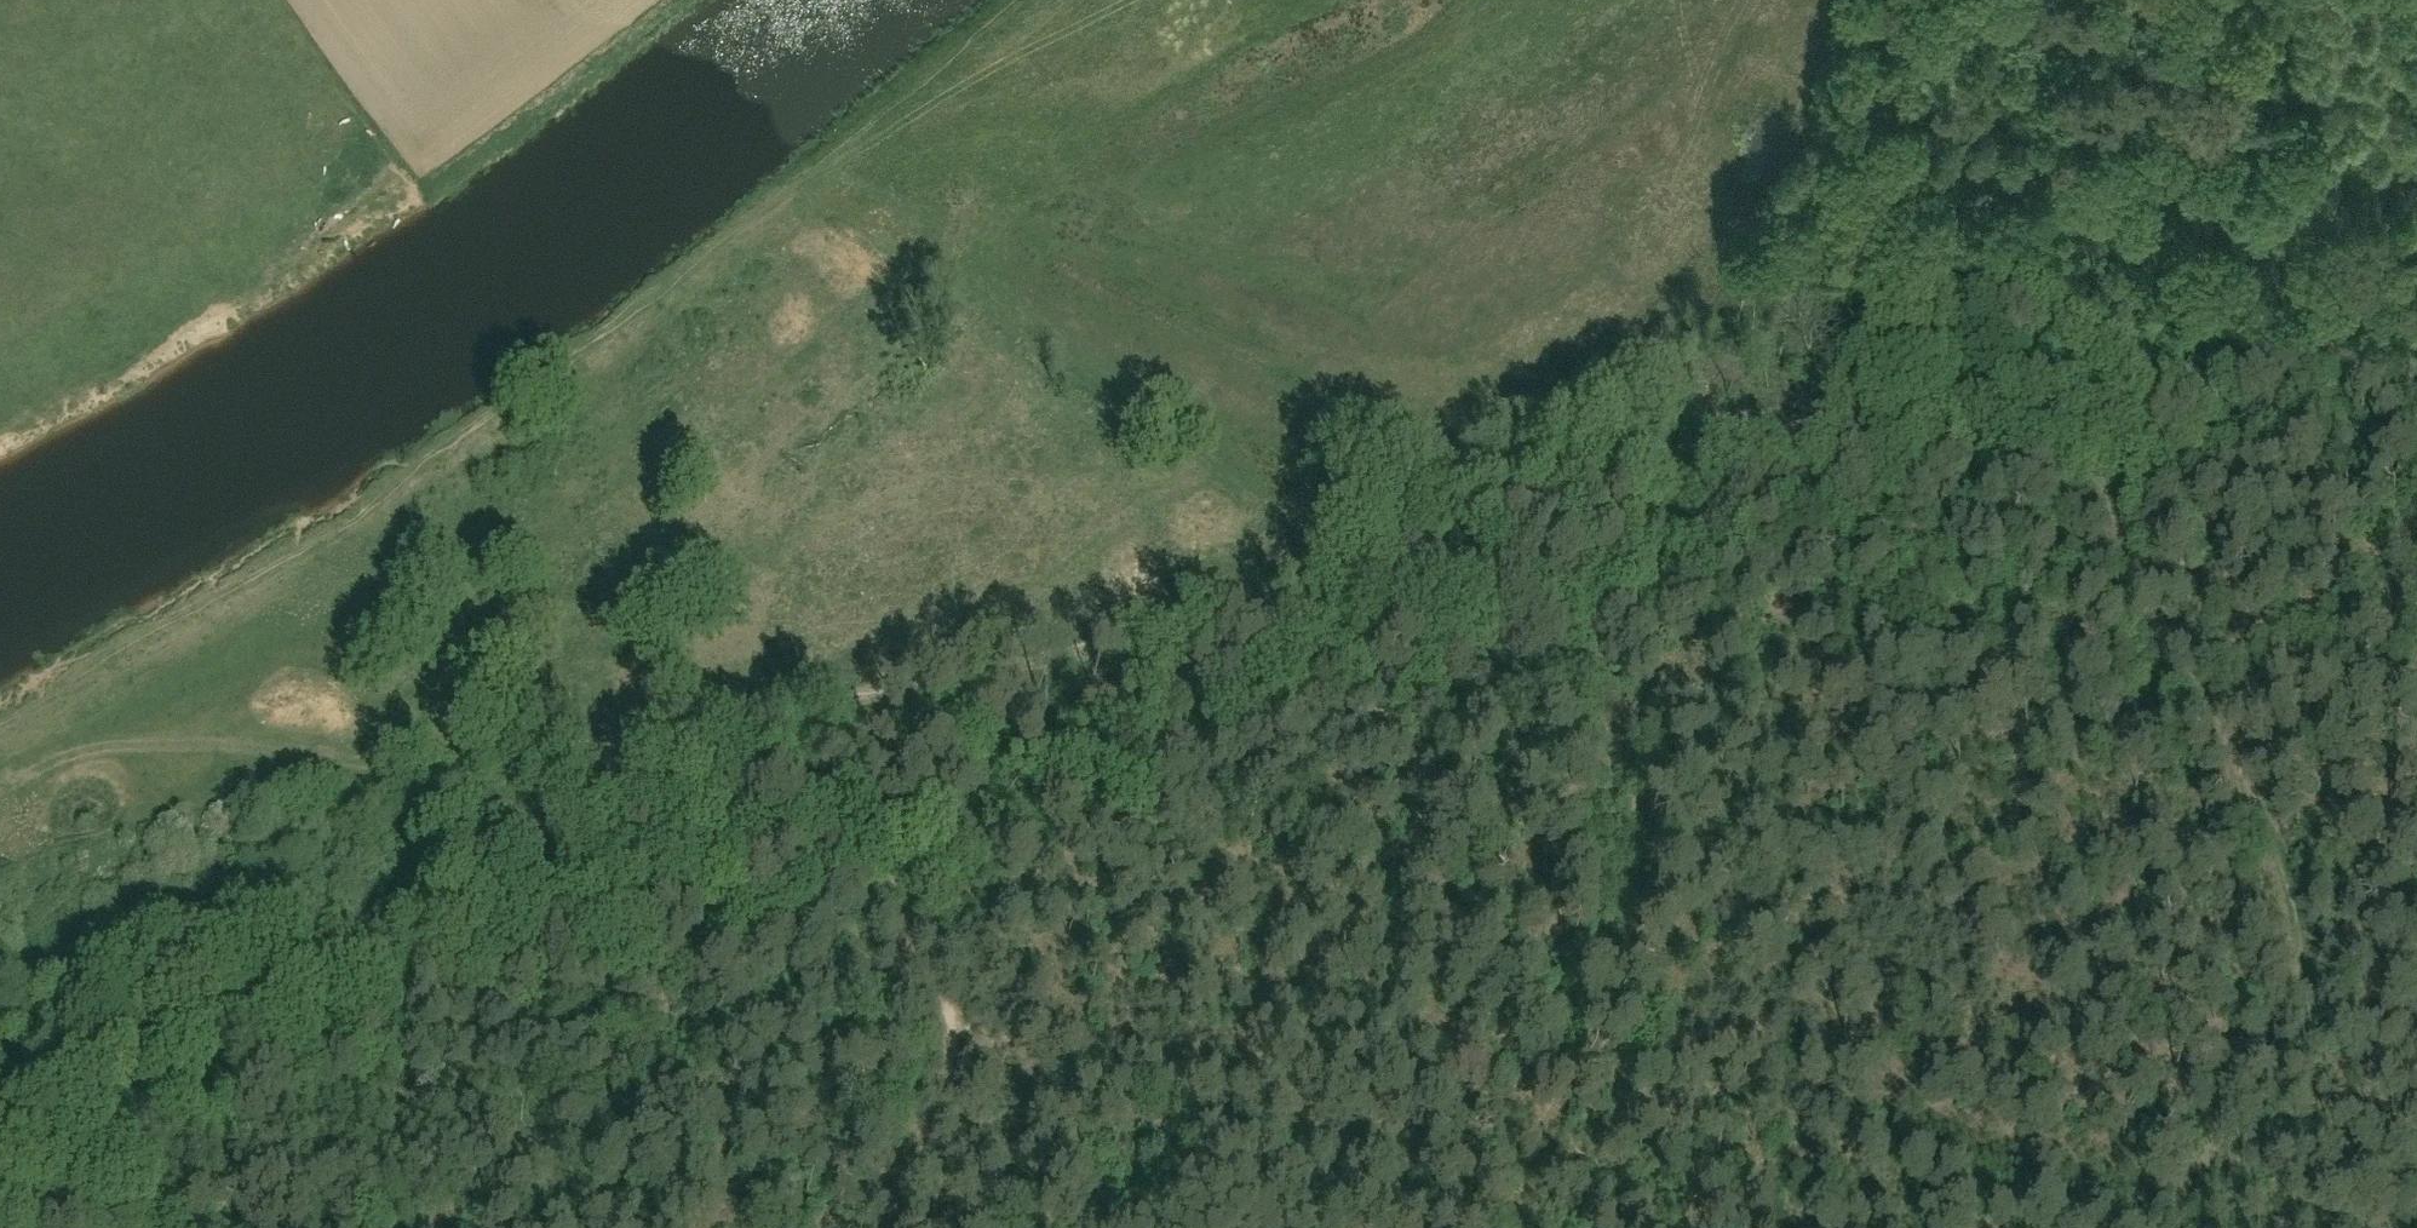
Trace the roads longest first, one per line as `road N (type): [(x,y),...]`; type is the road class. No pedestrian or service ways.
road 1 (track): [(2152,1227),(2278,975),(2282,886),(2061,390)]
road 2 (track): [(799,690),(948,987),(960,1043),(902,1227)]

